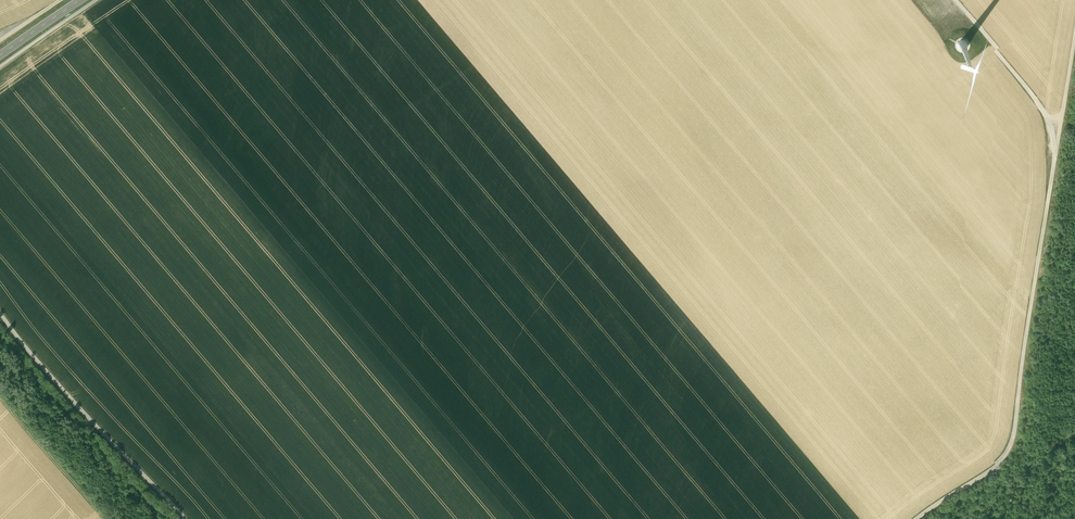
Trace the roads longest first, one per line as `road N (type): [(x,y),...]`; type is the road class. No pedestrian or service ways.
road 1 (track): [(1074,40),(1016,429),(996,462)]
road 2 (track): [(0,314),(184,518)]
road 3 (track): [(0,396),(106,518)]

